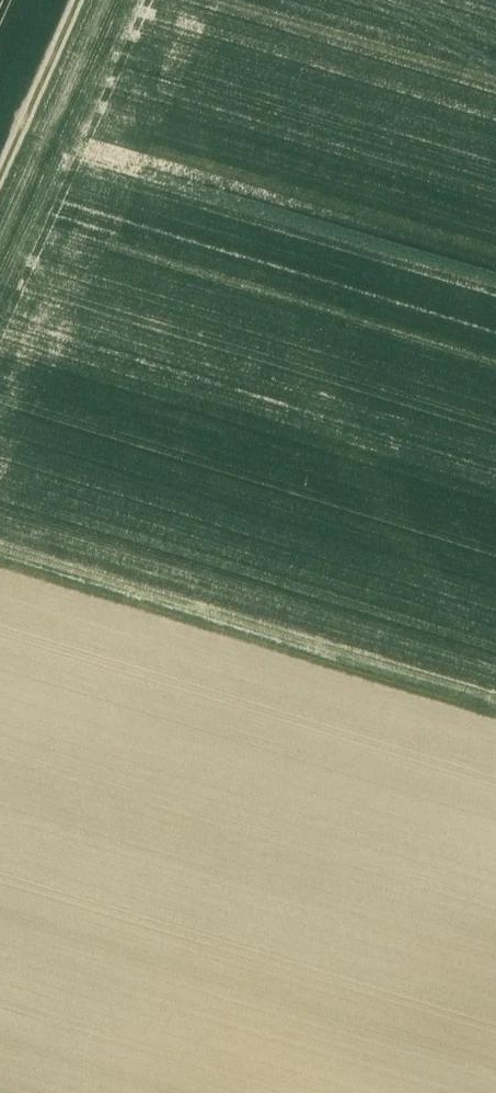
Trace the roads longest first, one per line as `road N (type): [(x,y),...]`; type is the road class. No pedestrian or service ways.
road 1 (track): [(81,0),(0,185)]

